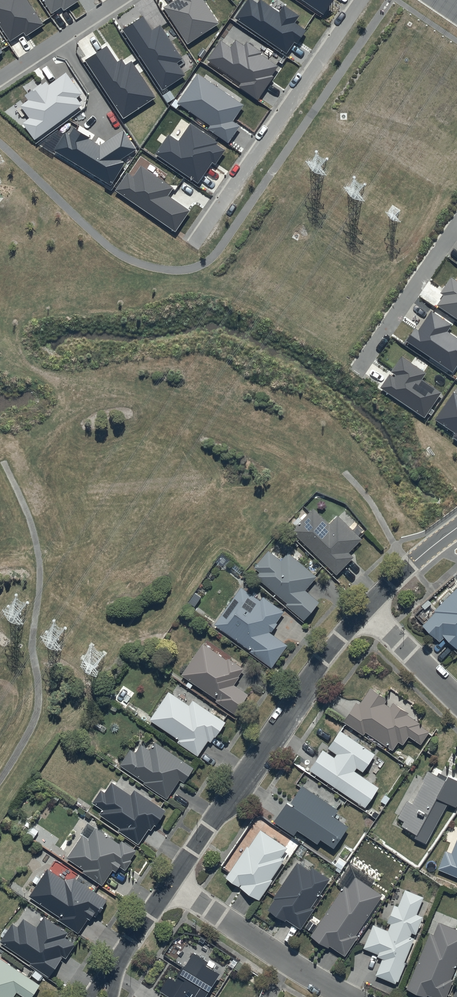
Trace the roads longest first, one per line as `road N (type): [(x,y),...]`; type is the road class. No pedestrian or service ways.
road 1 (residential): [(169,885),(321,661),(366,608)]
road 2 (residential): [(362,0),(199,241)]
road 3 (residential): [(346,996),(169,885)]
road 4 (residential): [(456,224),(362,363)]
road 5 (residential): [(119,0),(0,79)]
road 6 (residential): [(456,699),(366,608)]

